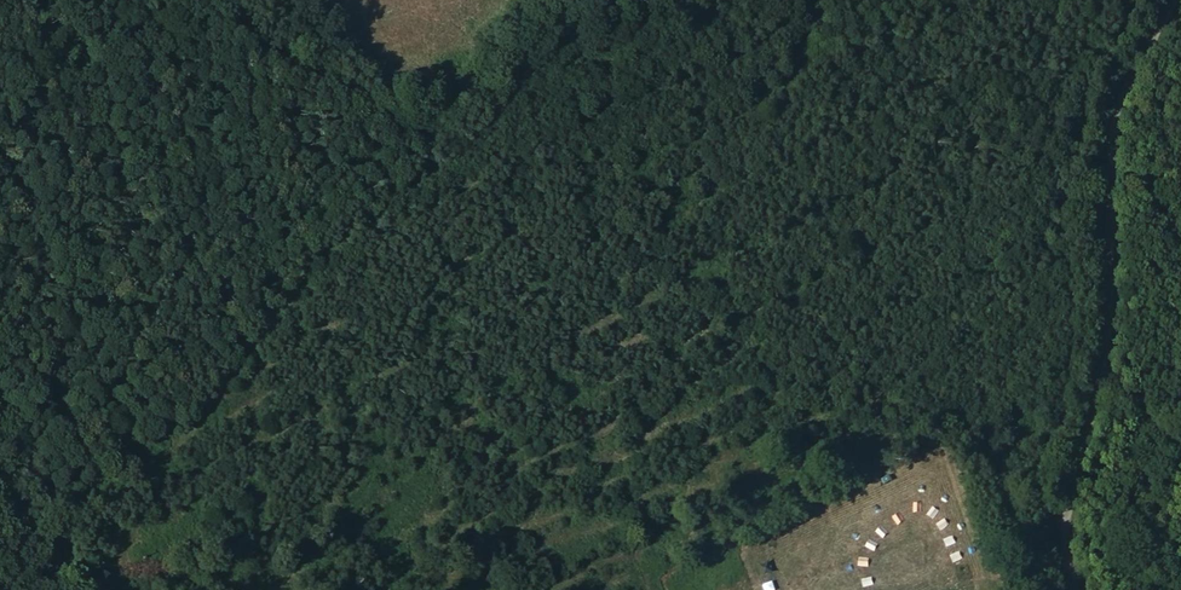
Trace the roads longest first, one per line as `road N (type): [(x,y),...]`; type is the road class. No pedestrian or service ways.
road 1 (track): [(1071,589),(1059,552),(1102,331),(1108,125),(1133,58),(1171,0)]
road 2 (track): [(95,589),(0,468)]

